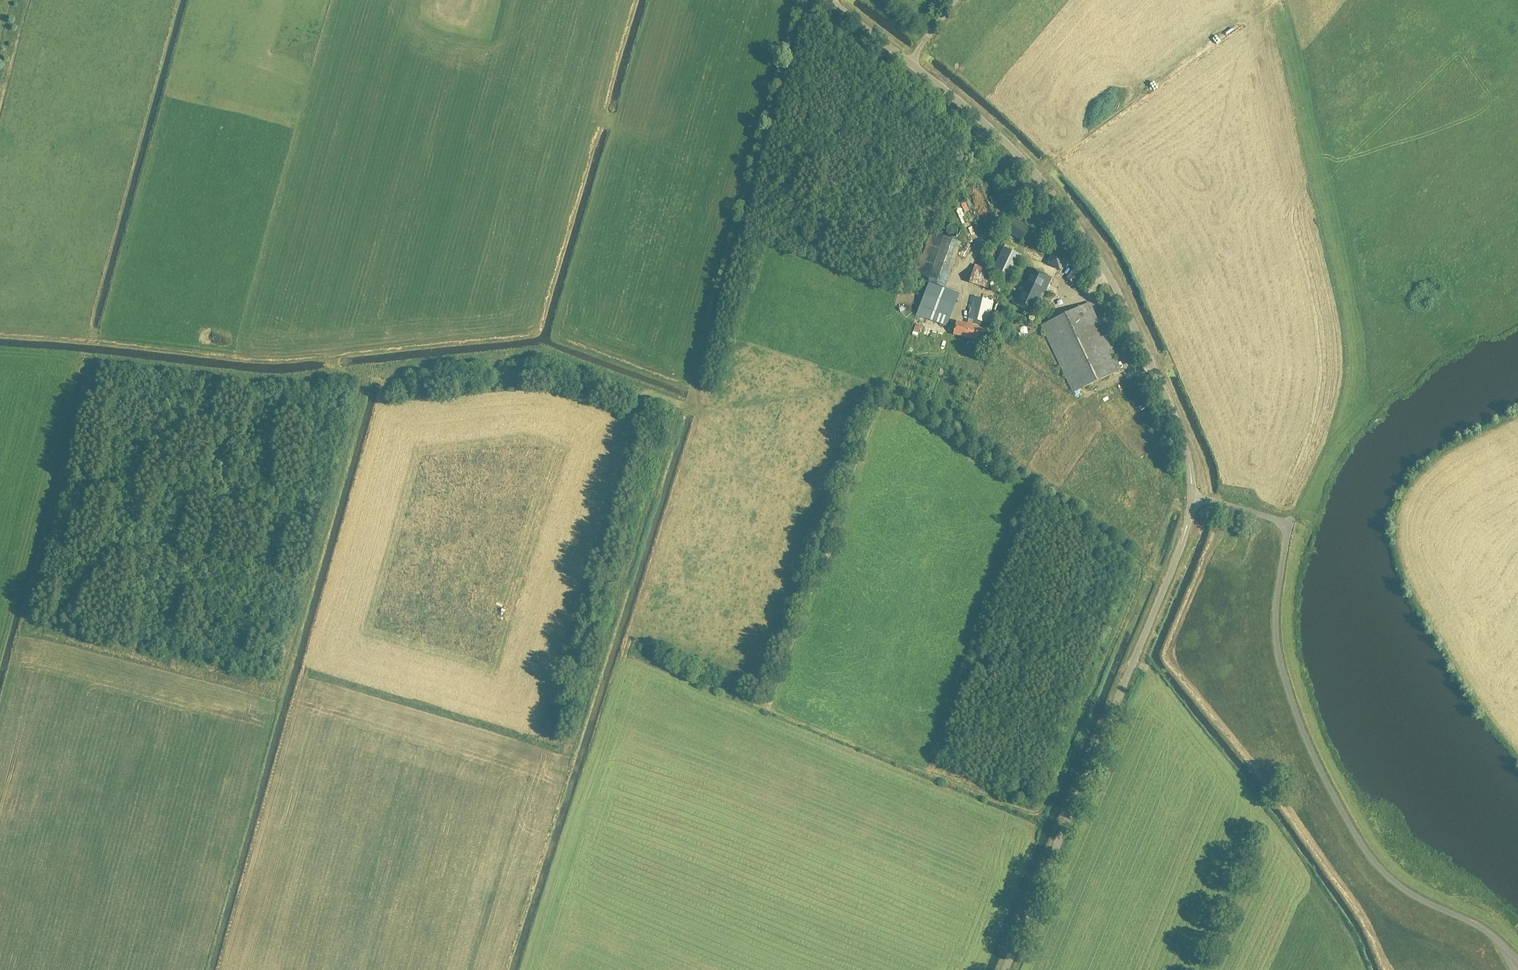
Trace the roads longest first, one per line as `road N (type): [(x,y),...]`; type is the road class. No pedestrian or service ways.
road 1 (unclassified): [(1192,498),(1189,456),(1169,404),(1114,284),(1072,219),(1002,138),(829,0)]
road 2 (unclassified): [(1517,960),(1481,927),(1388,877),(1338,804),(1279,660),(1276,611),(1287,524),(1192,498)]
road 3 (unclassified): [(1004,969),(1181,547),(1192,498)]
road 4 (track): [(1036,175),(1238,25)]

